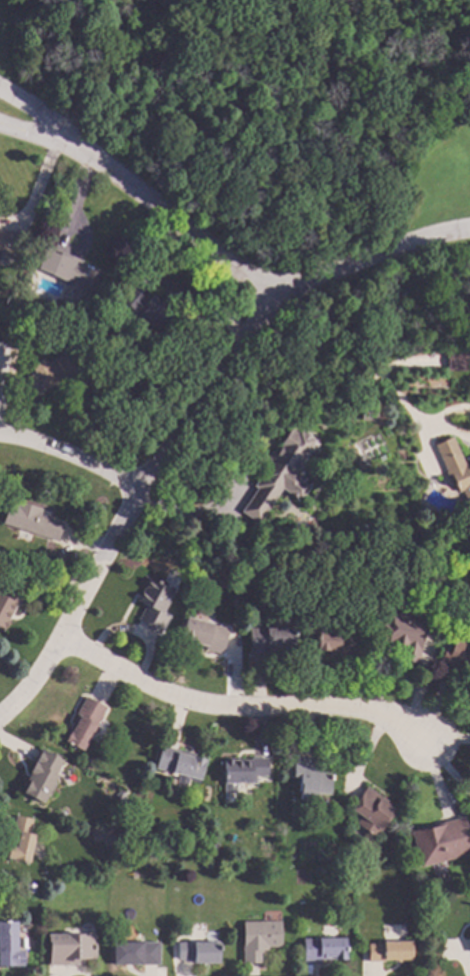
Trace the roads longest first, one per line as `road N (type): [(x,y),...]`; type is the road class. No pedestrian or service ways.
road 1 (residential): [(277,303),(199,393),(139,485),(60,640),(0,713)]
road 2 (residential): [(60,640),(214,710),(378,710),(418,718),(424,744)]
road 3 (residential): [(277,303),(98,161)]
road 4 (residential): [(277,303),(358,262),(469,231)]
road 5 (residential): [(139,485),(51,444),(0,433)]
road 6 (residential): [(98,161),(0,92)]

